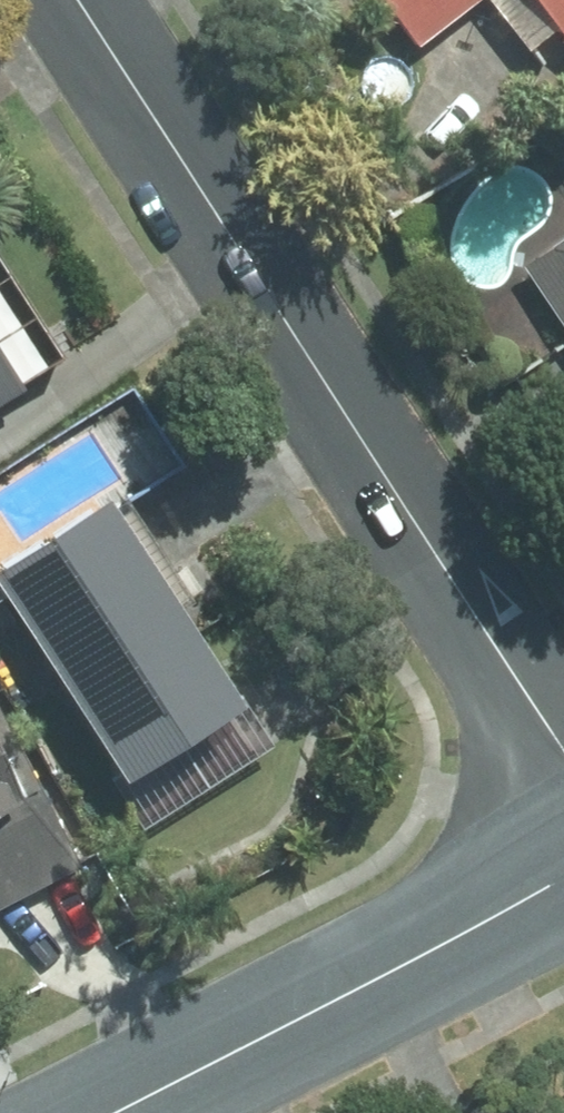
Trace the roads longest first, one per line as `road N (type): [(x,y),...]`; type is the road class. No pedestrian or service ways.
road 1 (residential): [(79,0),(563,763)]
road 2 (tertiary): [(111,1112),(563,880)]

